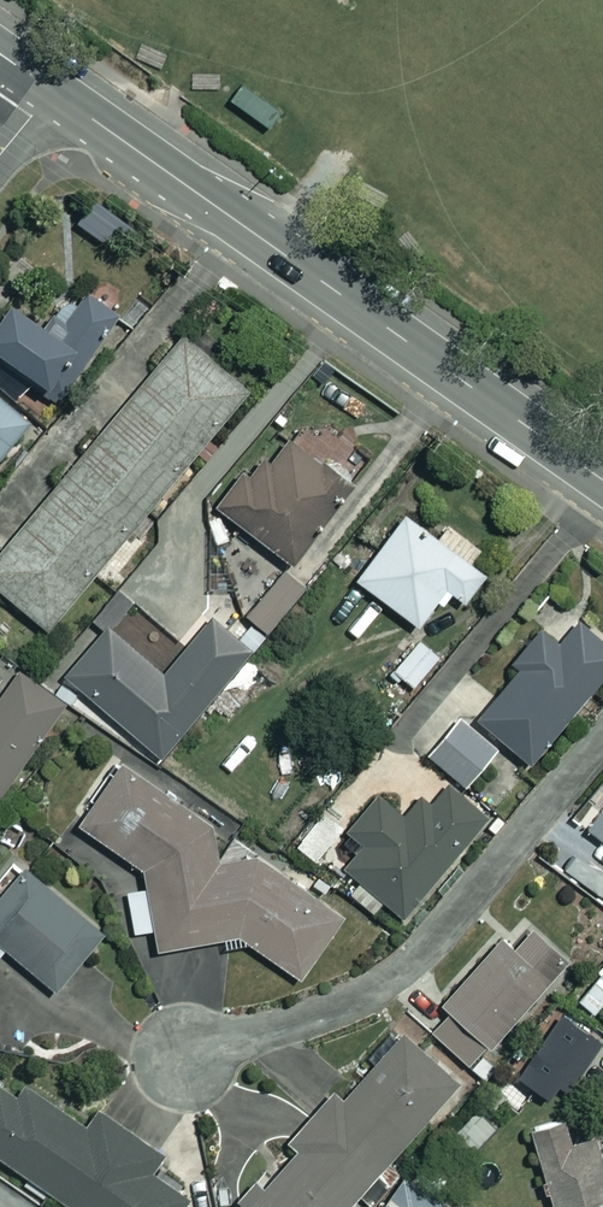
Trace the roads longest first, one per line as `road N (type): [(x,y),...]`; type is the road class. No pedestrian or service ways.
road 1 (tertiary): [(54,91),(602,480)]
road 2 (residential): [(184,1055),(324,1010),(422,953),(602,735)]

